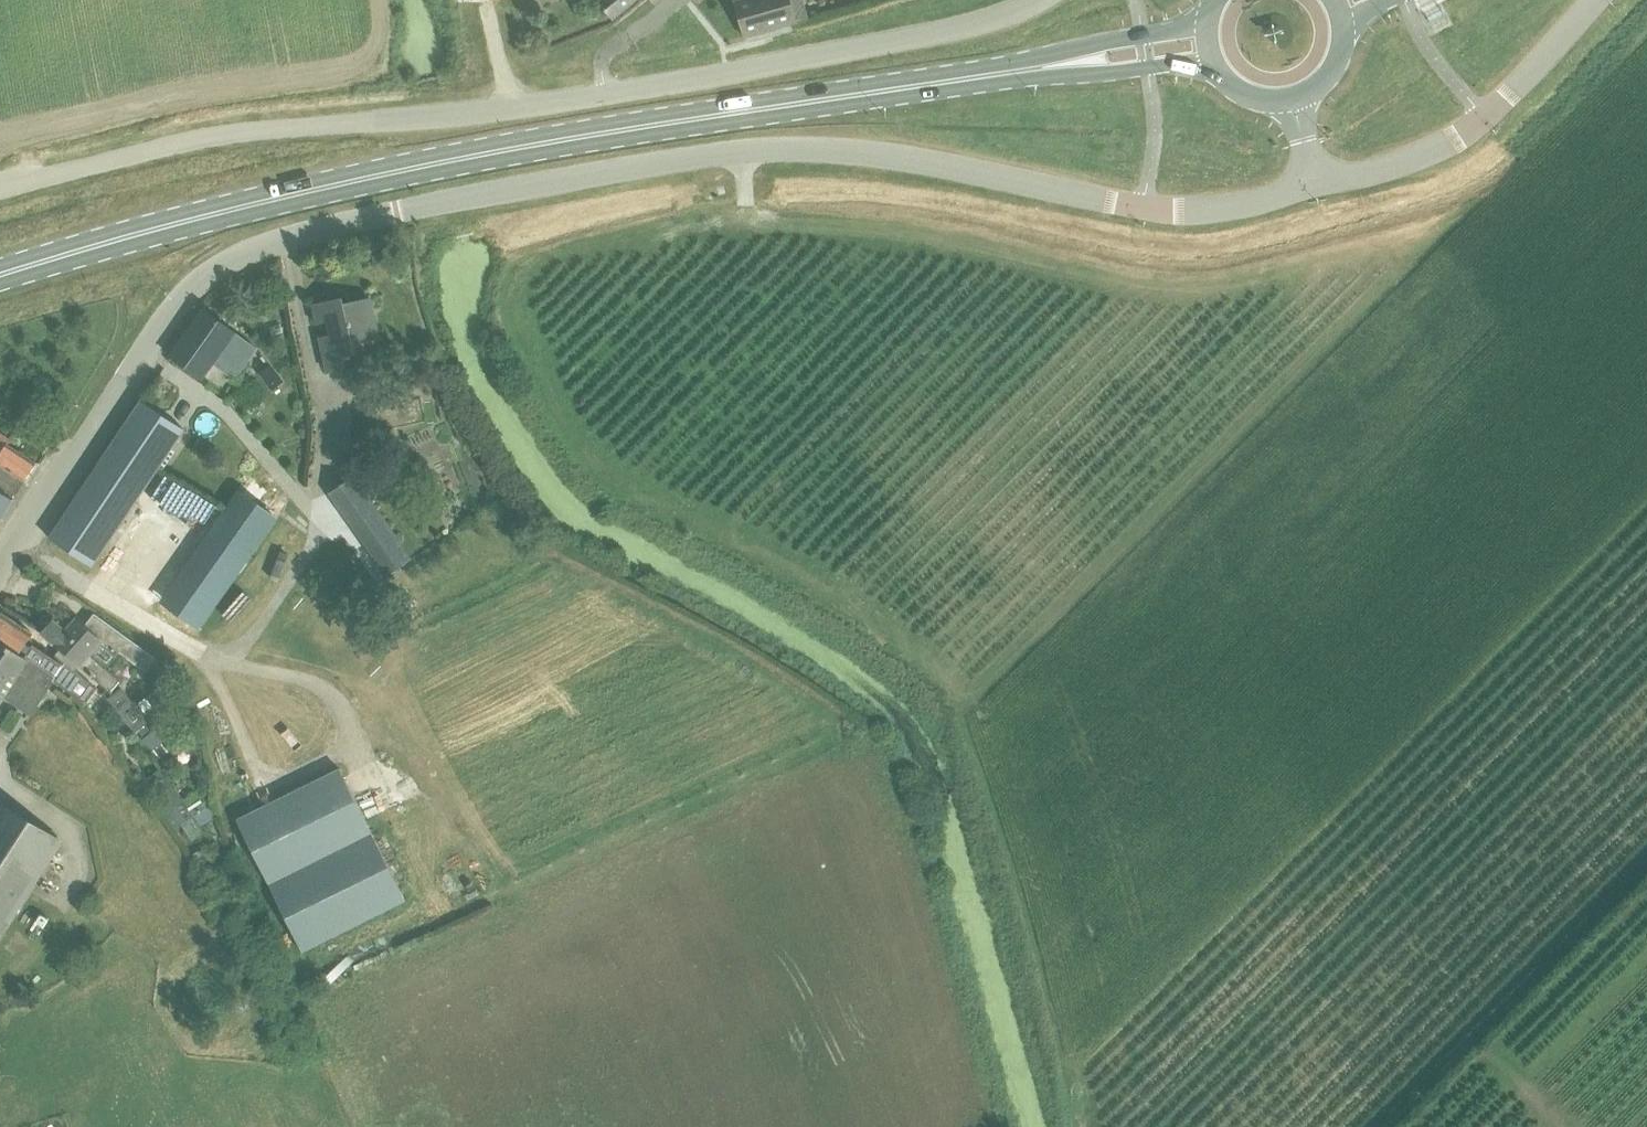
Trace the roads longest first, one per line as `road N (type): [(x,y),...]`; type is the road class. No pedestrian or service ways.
road 1 (primary): [(0,277),(130,235),(463,156),(963,81)]
road 2 (unclassified): [(417,206),(797,139),(1149,208),(1212,206),(1317,182)]
road 3 (unclassified): [(0,186),(214,134),(452,111),(600,85)]
road 4 (residential): [(0,582),(170,313),(200,281),(241,256),(417,206)]
road 5 (unclassified): [(1036,0),(987,21),(600,85)]
road 6 (unclassified): [(1317,182),(1439,150),(1484,117),(1596,0)]
road 7 (primary): [(1210,21),(963,81)]
road 8 (primary): [(963,81),(1214,63)]
road 9 (unclassified): [(600,85),(599,56),(675,0)]

